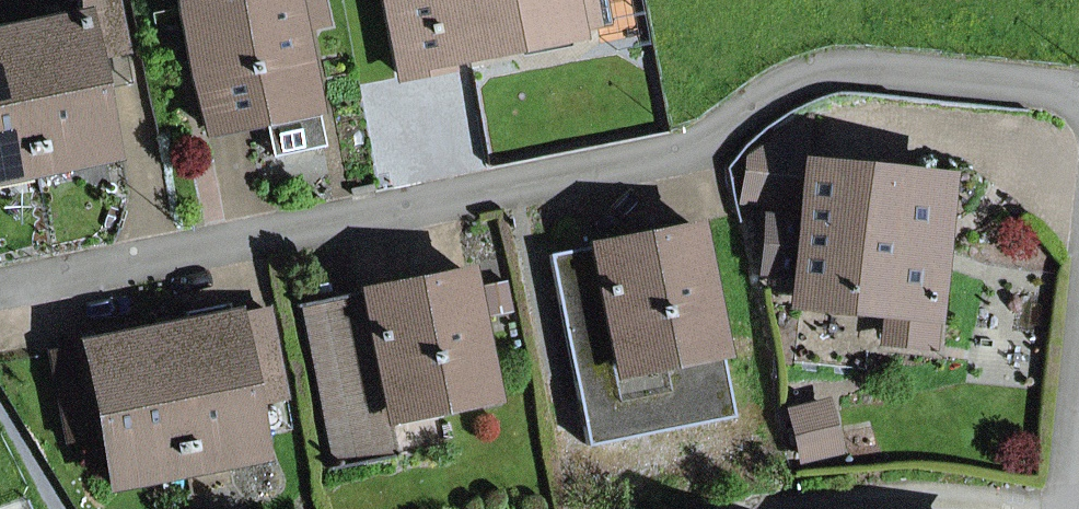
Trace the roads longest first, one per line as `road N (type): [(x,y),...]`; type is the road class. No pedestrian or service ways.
road 1 (residential): [(0,288),(663,158),(714,144),(792,76),(848,63),(1078,92)]

